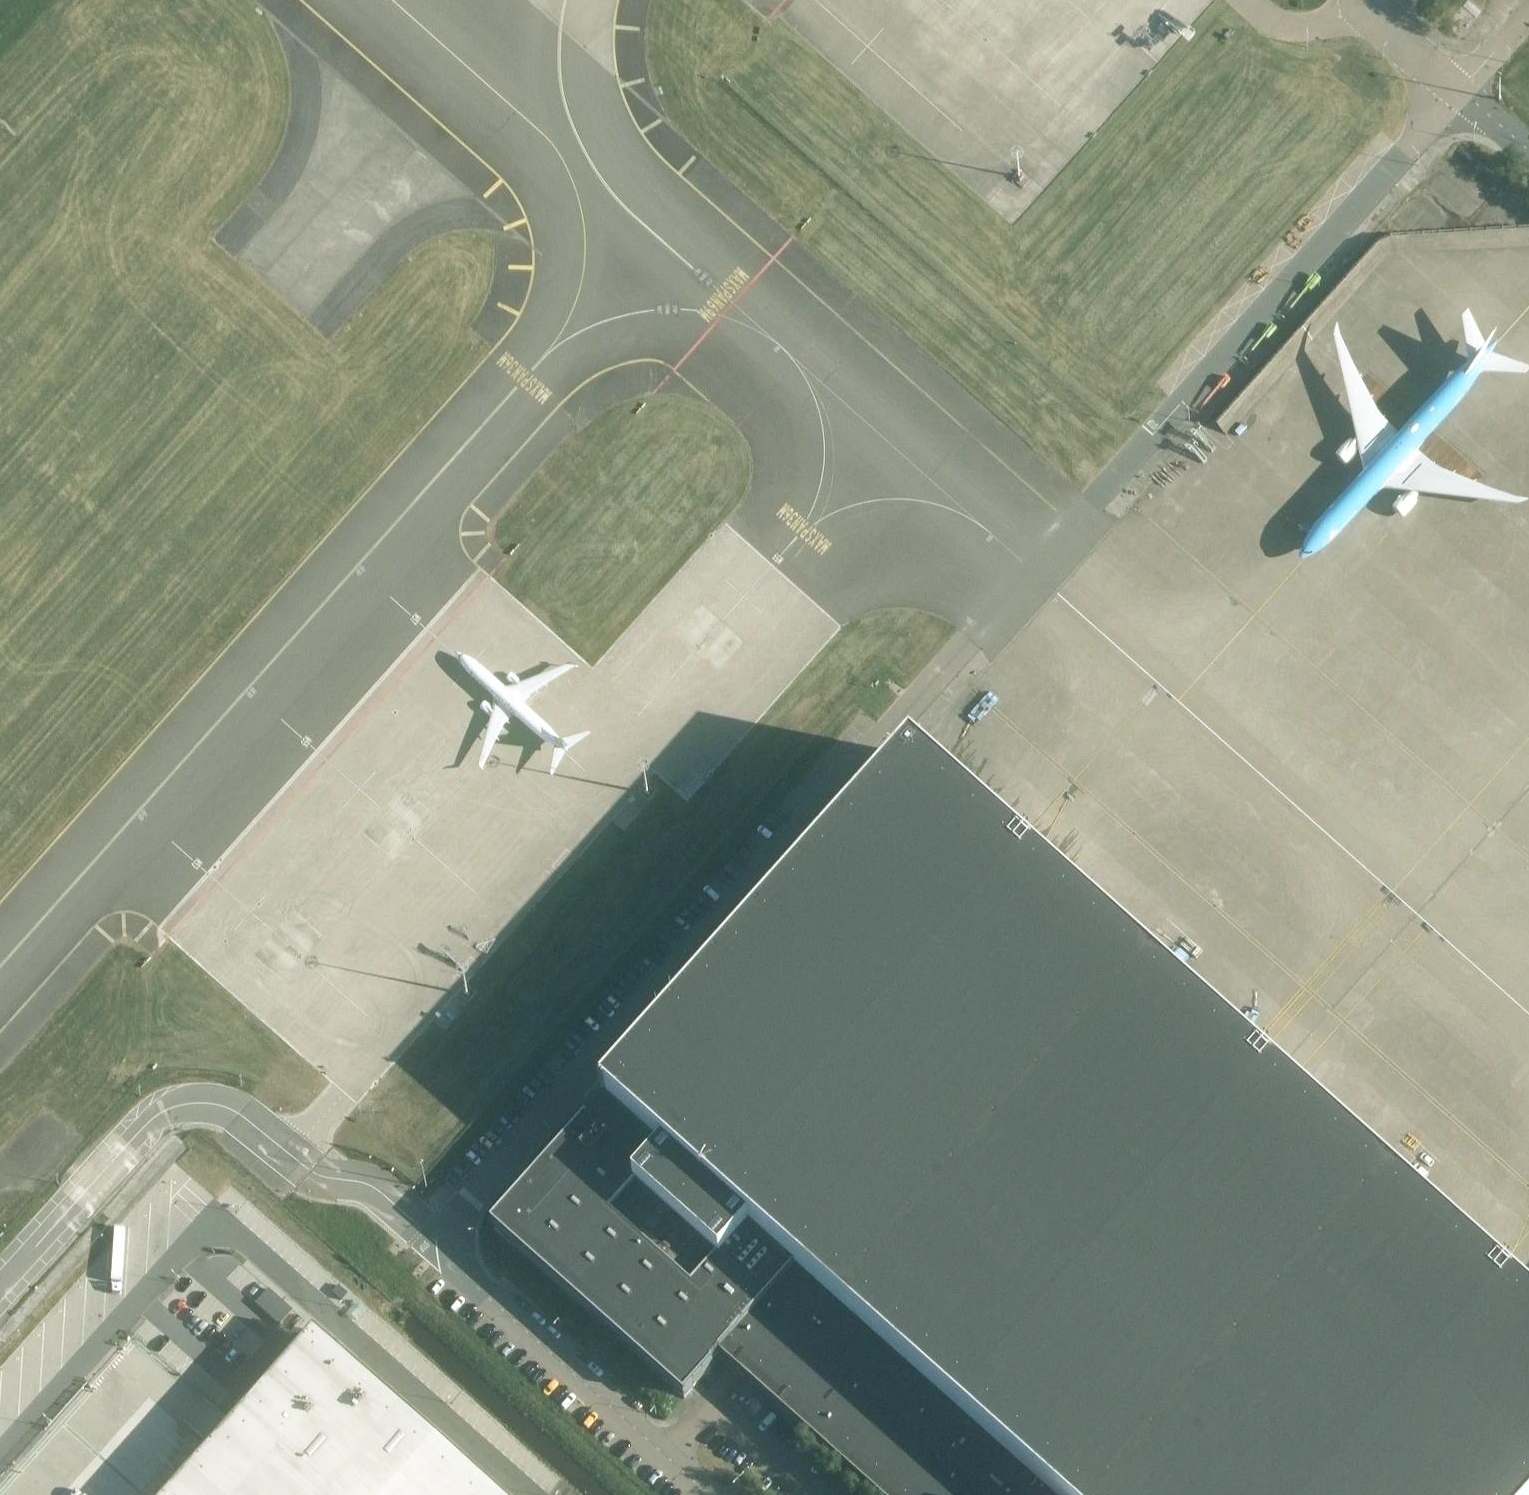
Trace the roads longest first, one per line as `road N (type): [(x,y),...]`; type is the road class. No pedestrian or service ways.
road 1 (unclassified): [(1460,92),(463,1209),(453,1248),(472,1285),(709,1494)]
road 2 (unclassified): [(1360,0),(1361,9),(1460,92)]

